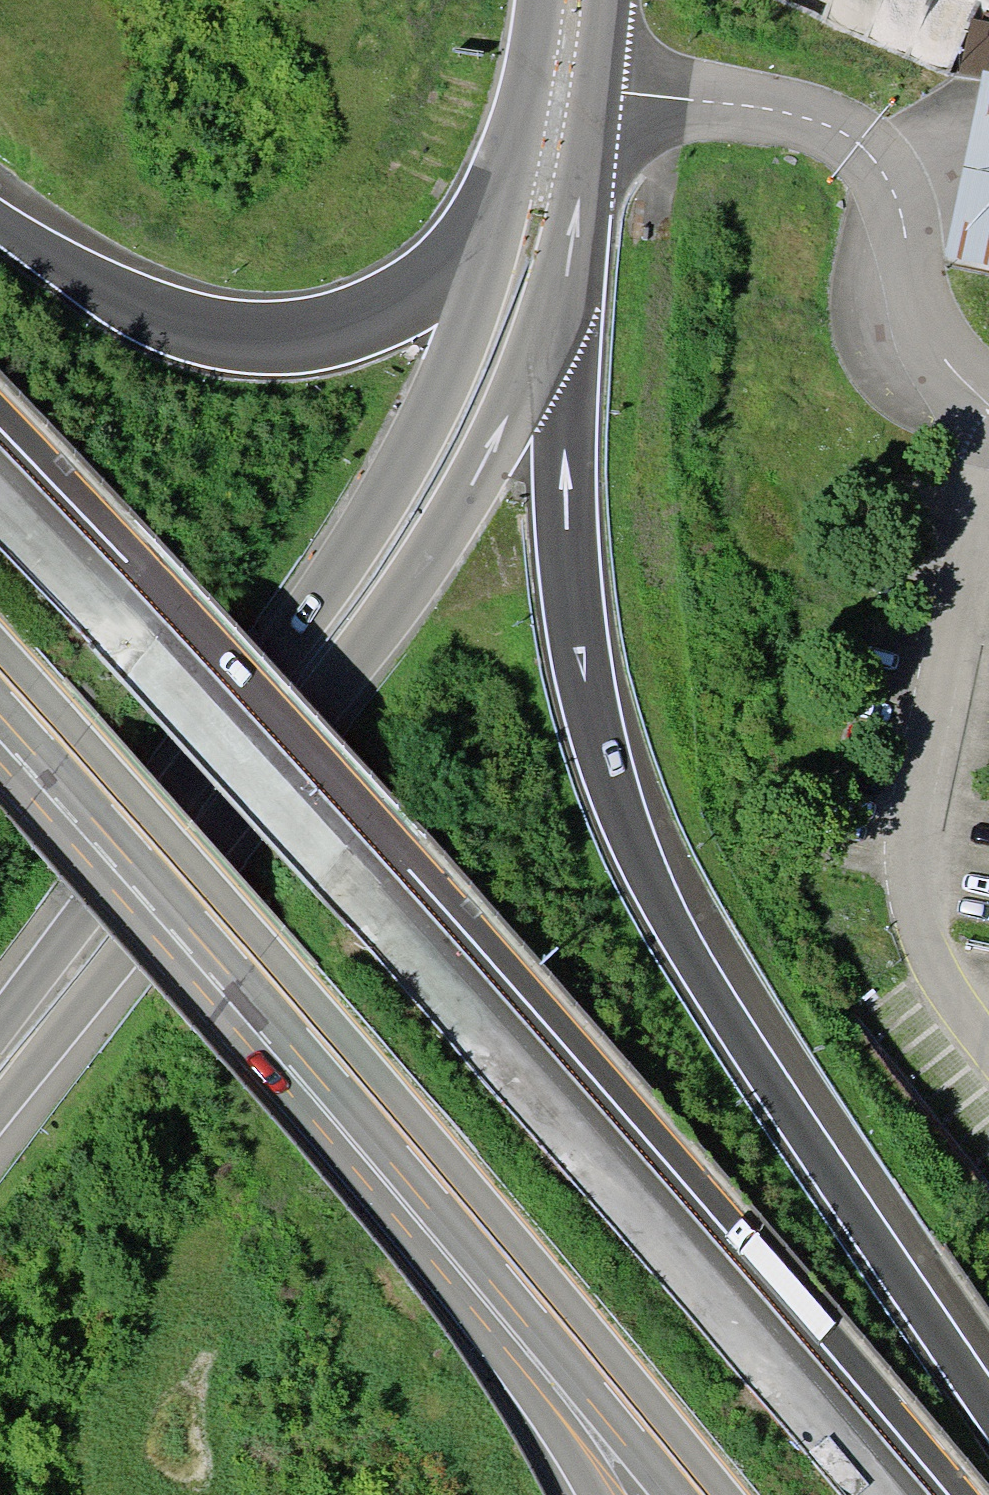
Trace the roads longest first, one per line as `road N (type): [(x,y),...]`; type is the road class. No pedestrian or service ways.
road 1 (motorway): [(898,1494),(345,850),(0,484)]
road 2 (trunk): [(0,1115),(435,546),(535,364),(568,271)]
road 3 (motorway): [(390,488),(315,602),(0,1021)]
road 4 (motorway): [(988,1401),(740,1033),(653,876)]
road 5 (trunk): [(653,876),(613,780),(574,613),(564,467),(568,271)]
road 6 (motorway): [(0,685),(354,1090)]
road 7 (motorway): [(354,1090),(696,1494)]
road 8 (motorway): [(354,1090),(596,1494)]
road 9 (trunk): [(506,200),(444,275),(388,309),(293,337),(214,331)]
road 10 (trunk): [(506,200),(460,345),(390,488)]
road 11 (motorway): [(214,331),(125,298),(0,218)]
road 12 (trunk): [(568,271),(594,90)]

